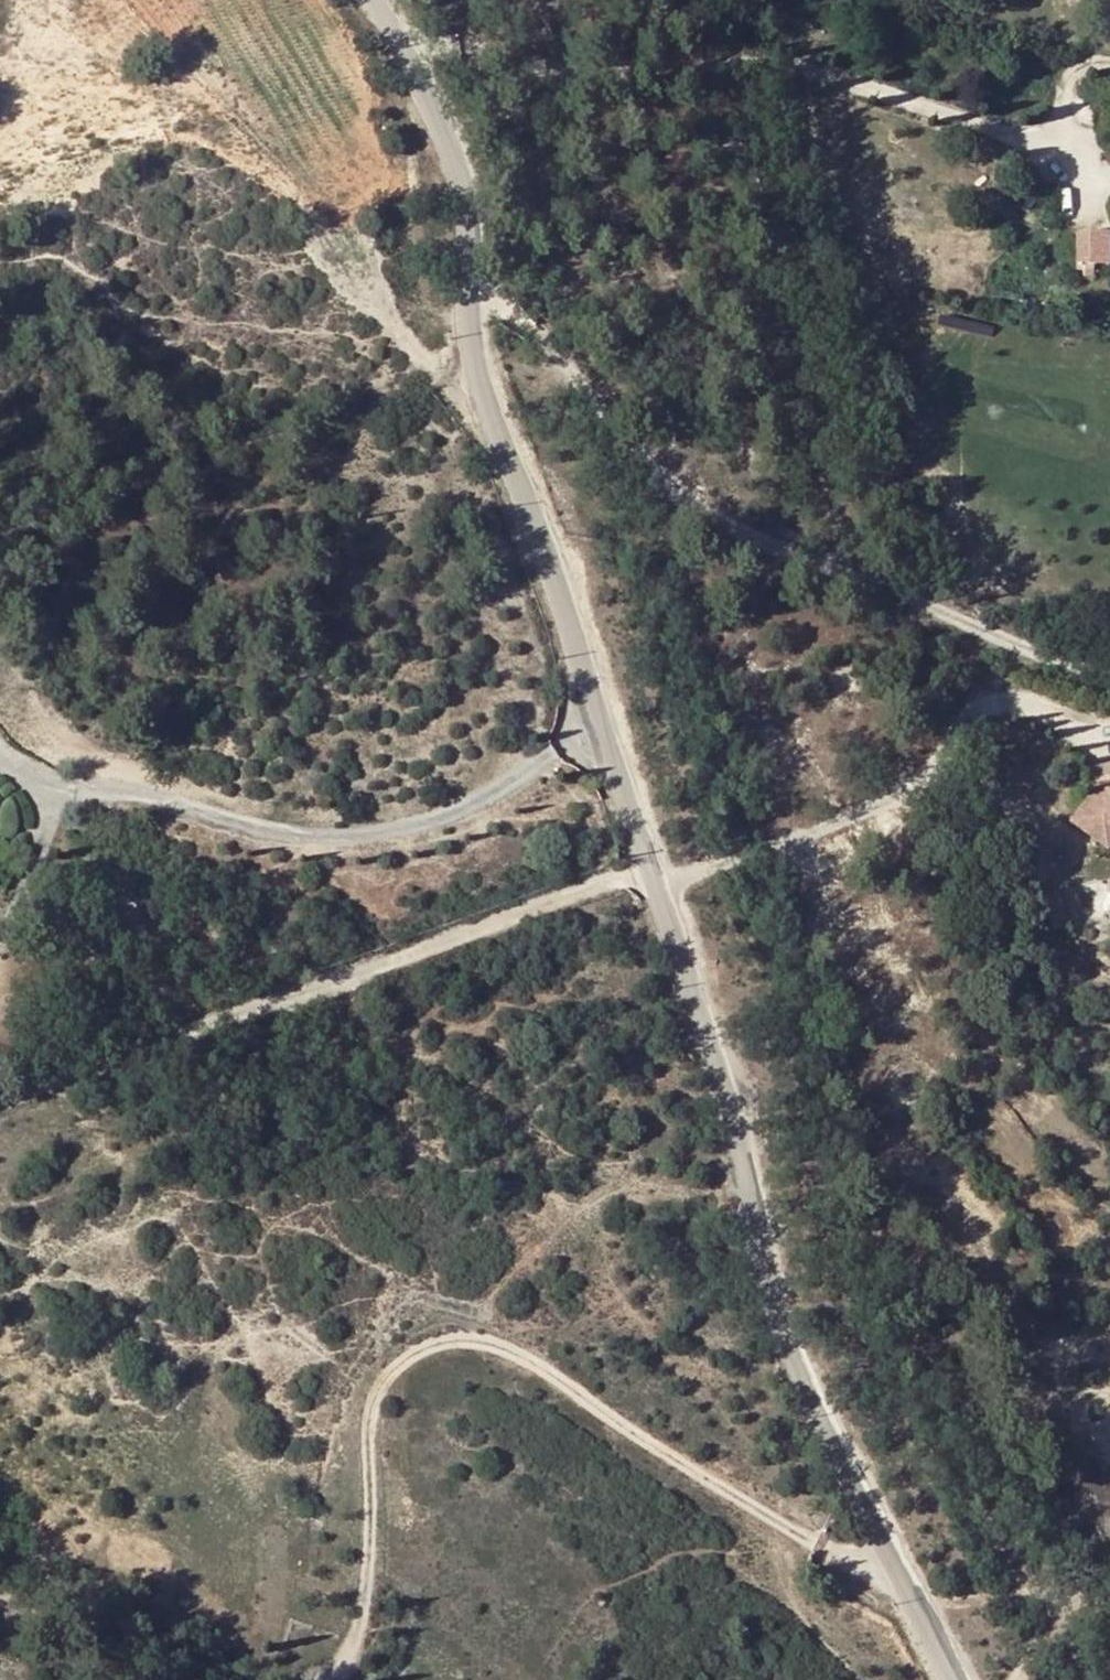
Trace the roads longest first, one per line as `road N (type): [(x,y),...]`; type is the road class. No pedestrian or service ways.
road 1 (unclassified): [(371,0),(441,125),(463,190),(479,381),(712,1019),(803,1351),(966,1679)]

